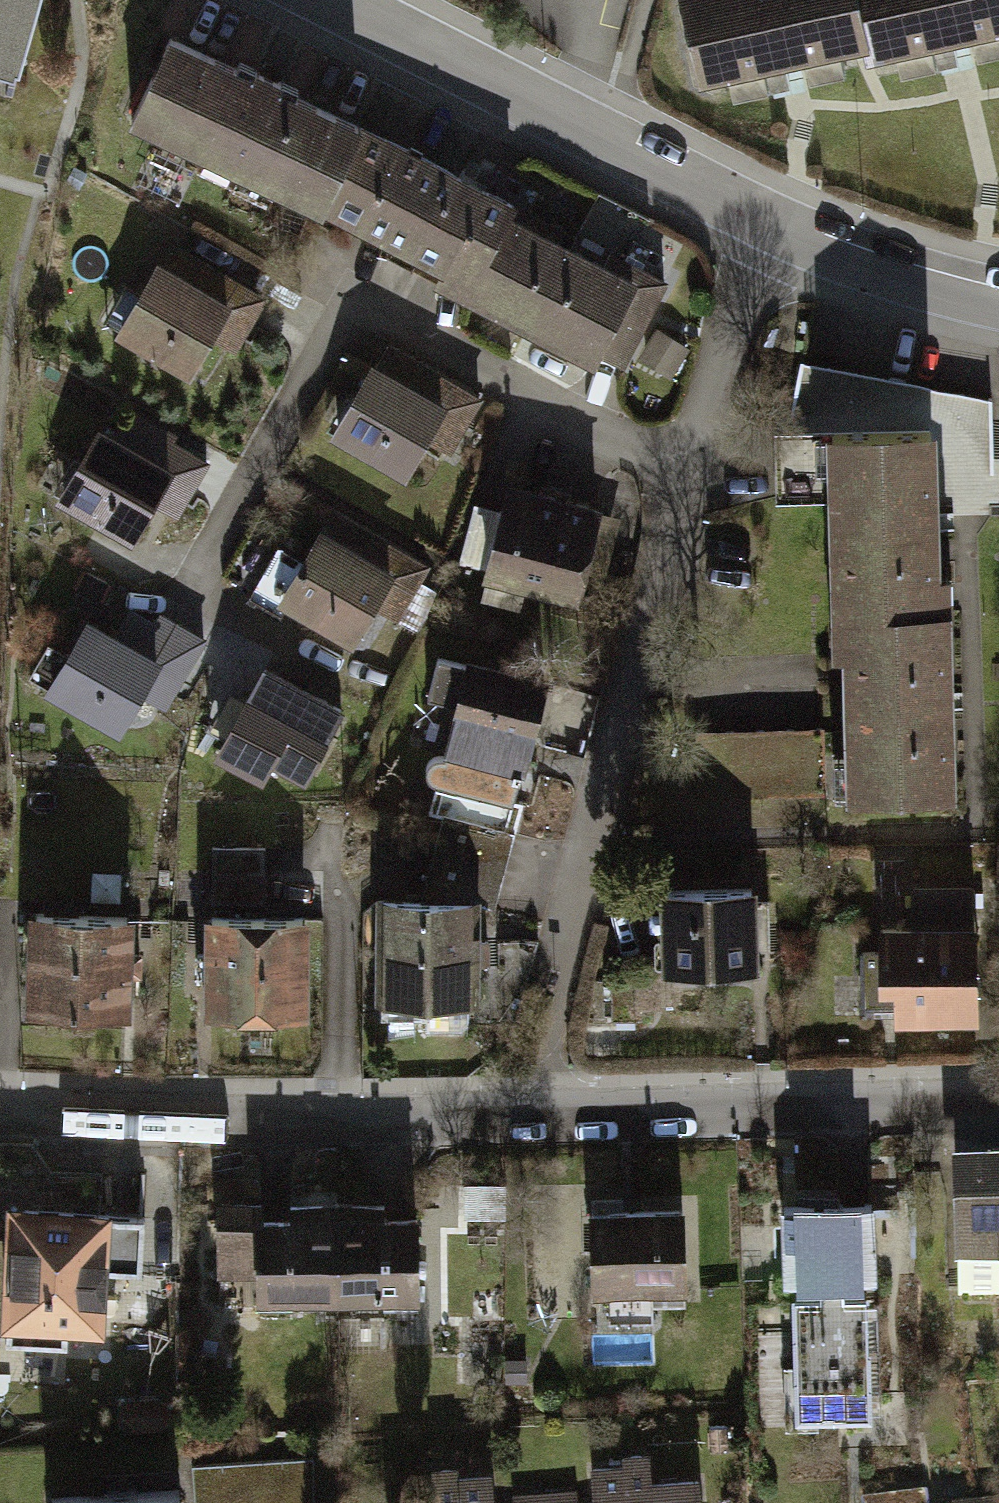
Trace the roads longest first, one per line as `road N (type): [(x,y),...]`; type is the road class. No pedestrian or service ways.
road 1 (residential): [(0,1108),(533,1116),(998,1104)]
road 2 (residential): [(560,956),(687,468),(768,222)]
road 3 (residential): [(768,222),(607,129),(342,0)]
road 4 (residential): [(998,300),(920,288),(768,222)]

